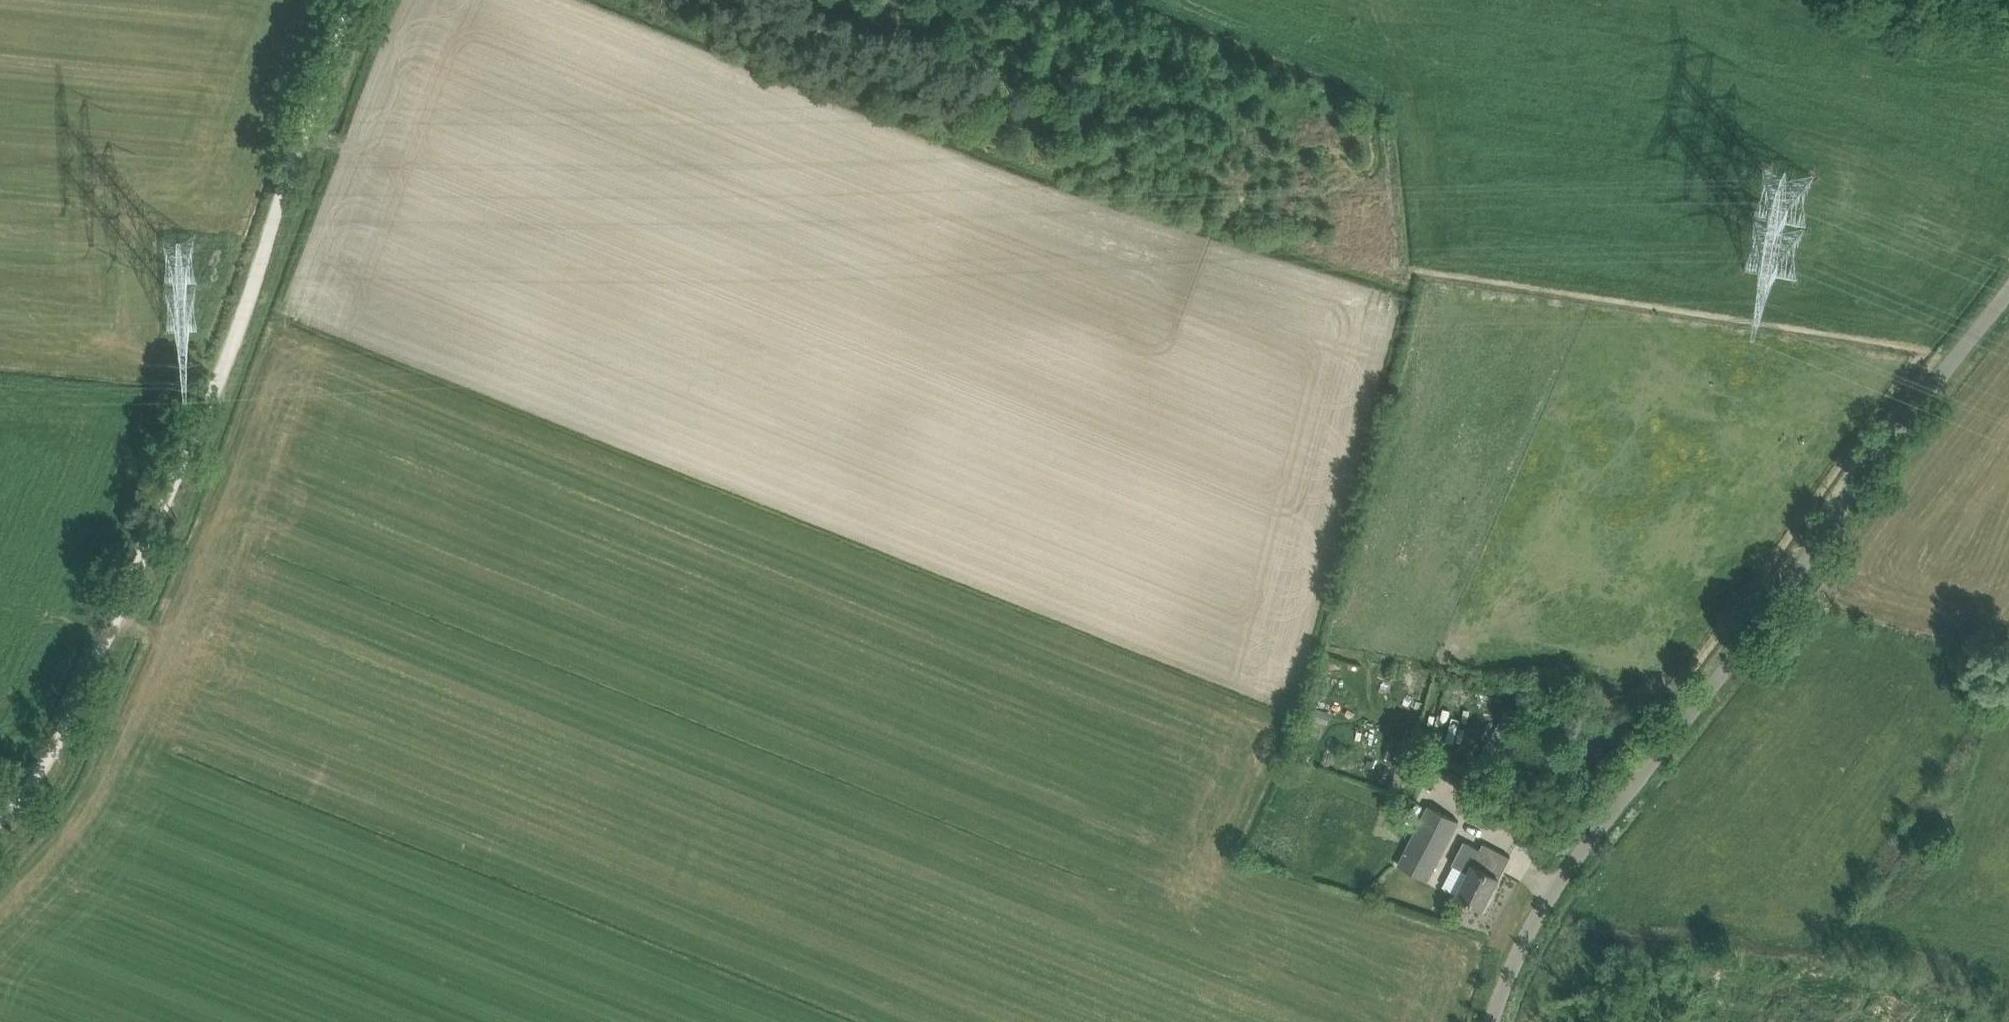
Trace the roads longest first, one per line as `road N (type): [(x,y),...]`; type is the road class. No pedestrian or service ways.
road 1 (unclassified): [(1485,1021),(1514,940),(1545,887),(1684,727),(2008,284)]
road 2 (track): [(360,0),(155,554),(79,699),(0,804)]

